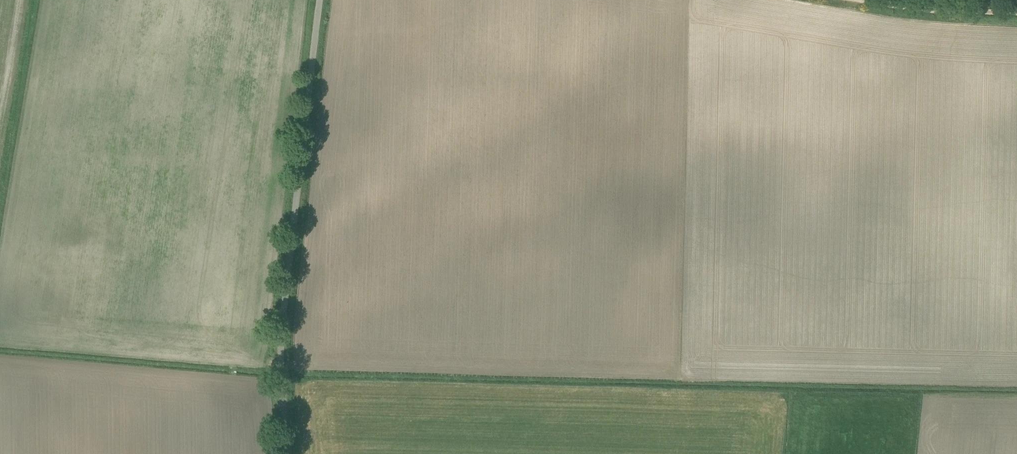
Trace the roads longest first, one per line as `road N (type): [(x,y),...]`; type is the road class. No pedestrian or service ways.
road 1 (unclassified): [(293,453),(292,257),(320,0)]
road 2 (track): [(878,0),(1016,11)]

